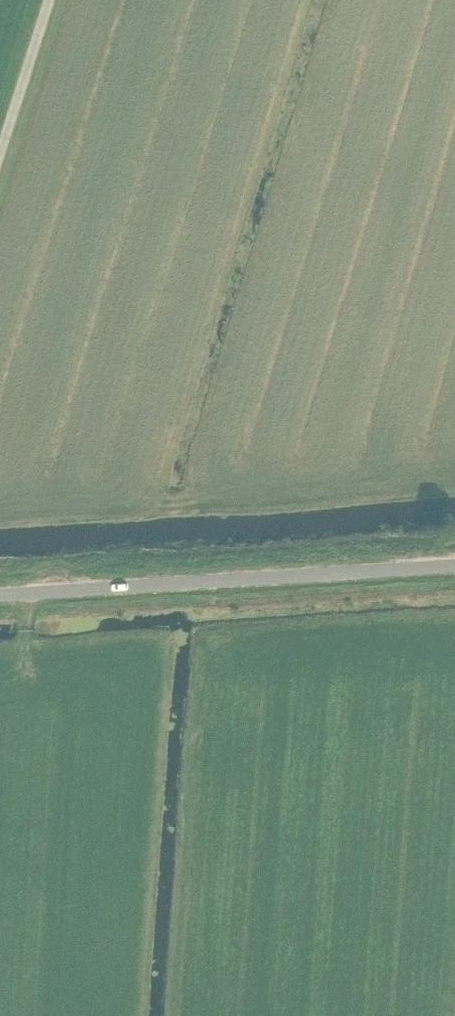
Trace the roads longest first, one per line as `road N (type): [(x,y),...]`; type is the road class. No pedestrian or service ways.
road 1 (tertiary): [(454,566),(0,595)]
road 2 (unclassified): [(0,152),(49,0)]

